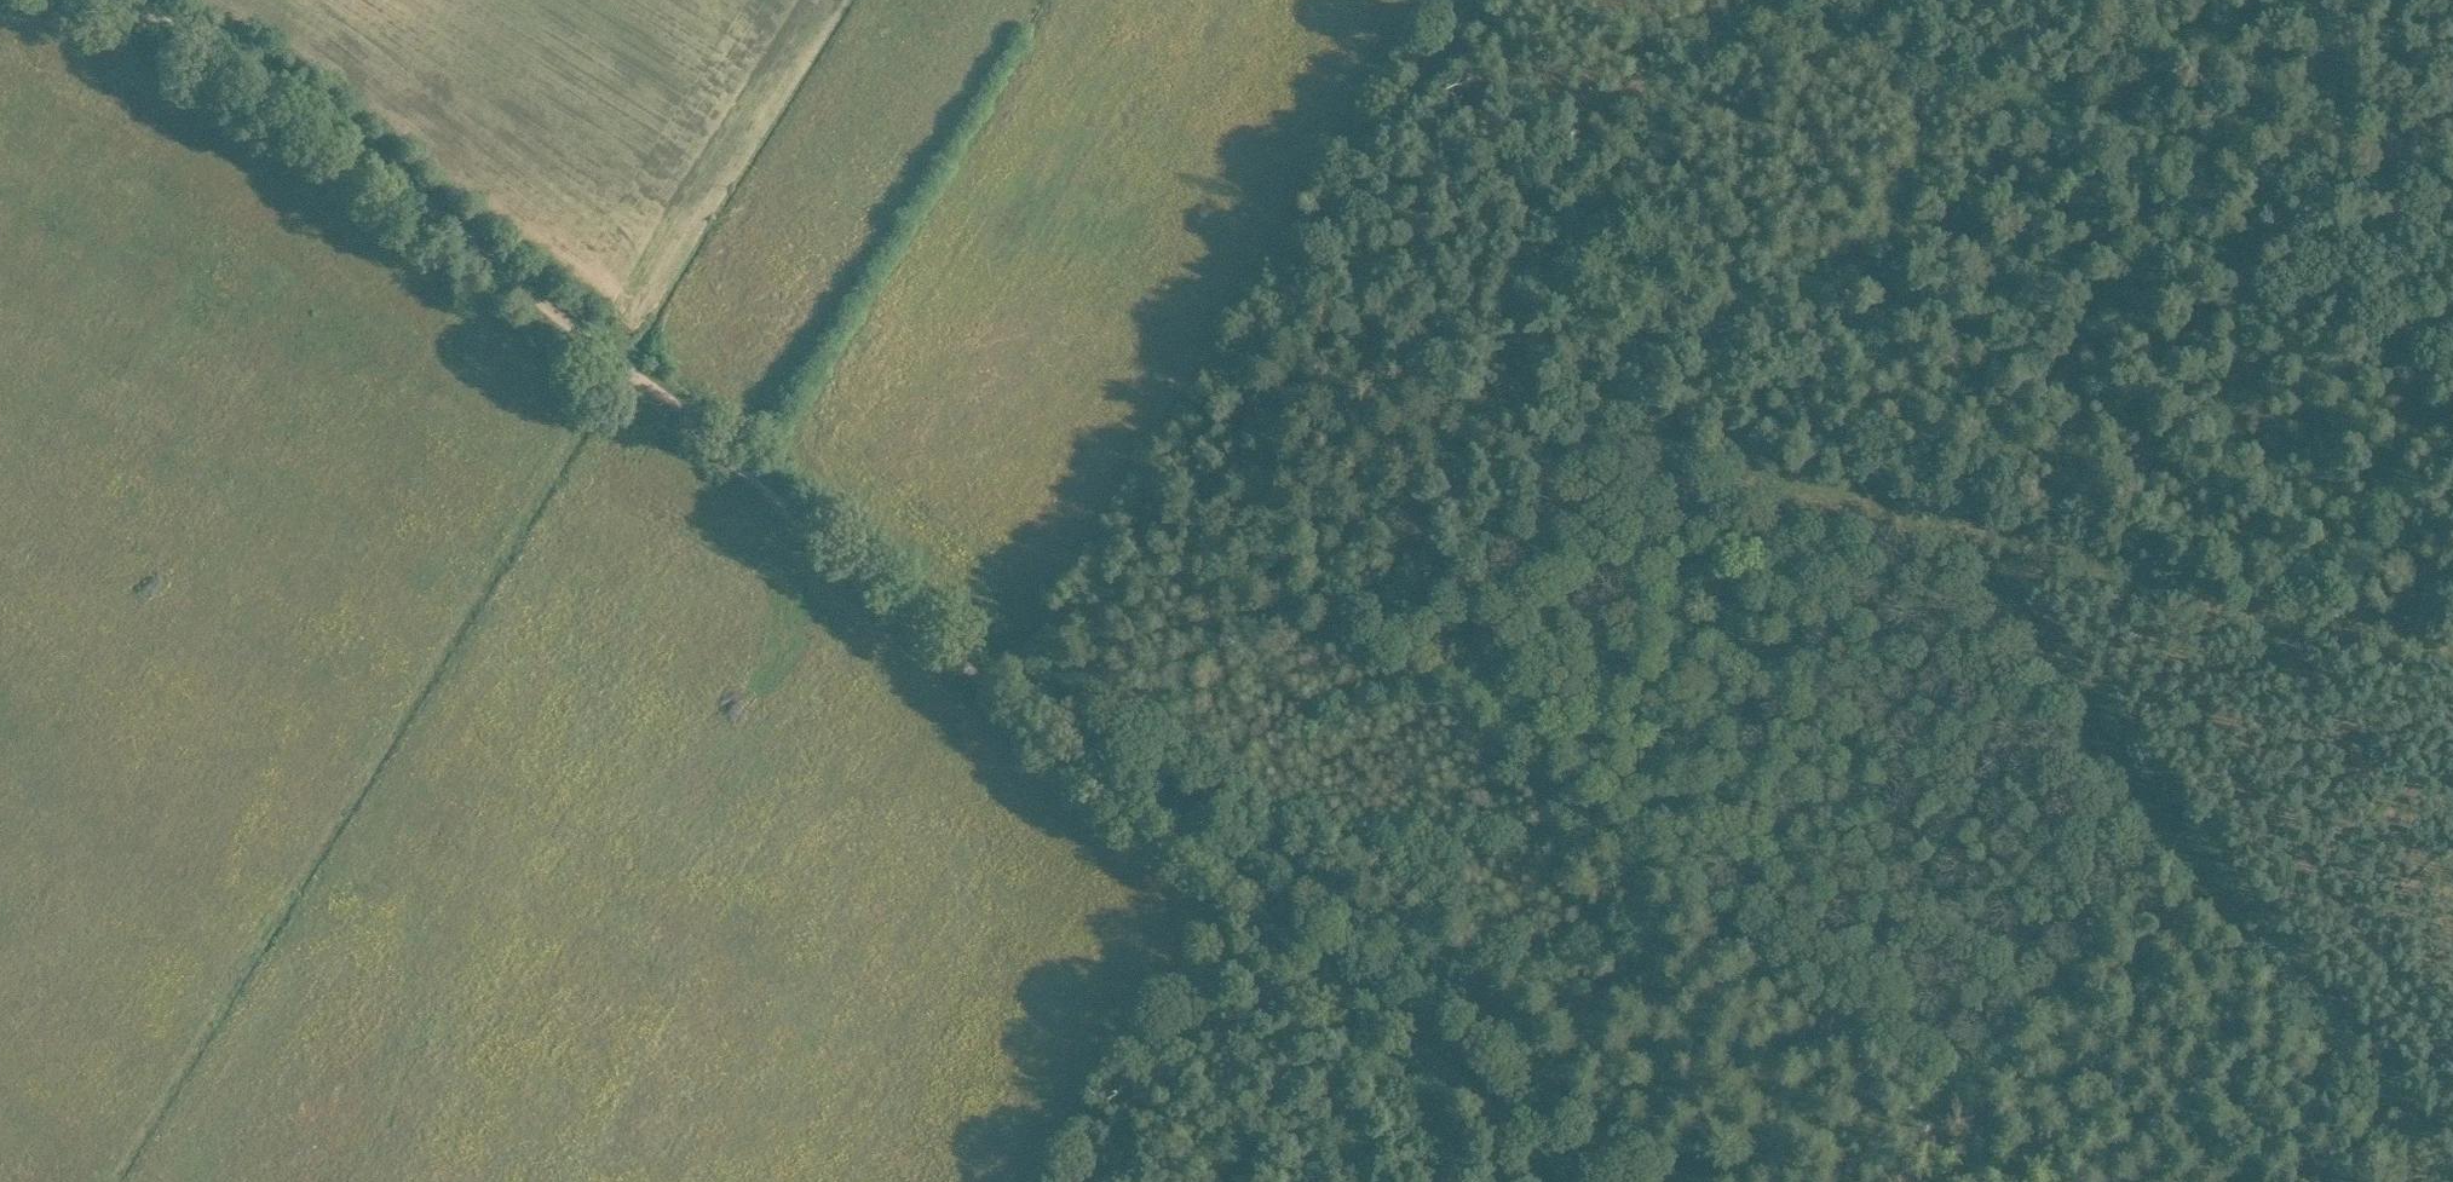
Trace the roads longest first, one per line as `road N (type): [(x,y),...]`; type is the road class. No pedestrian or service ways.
road 1 (track): [(1588,1181),(1244,901),(310,106),(123,0)]

